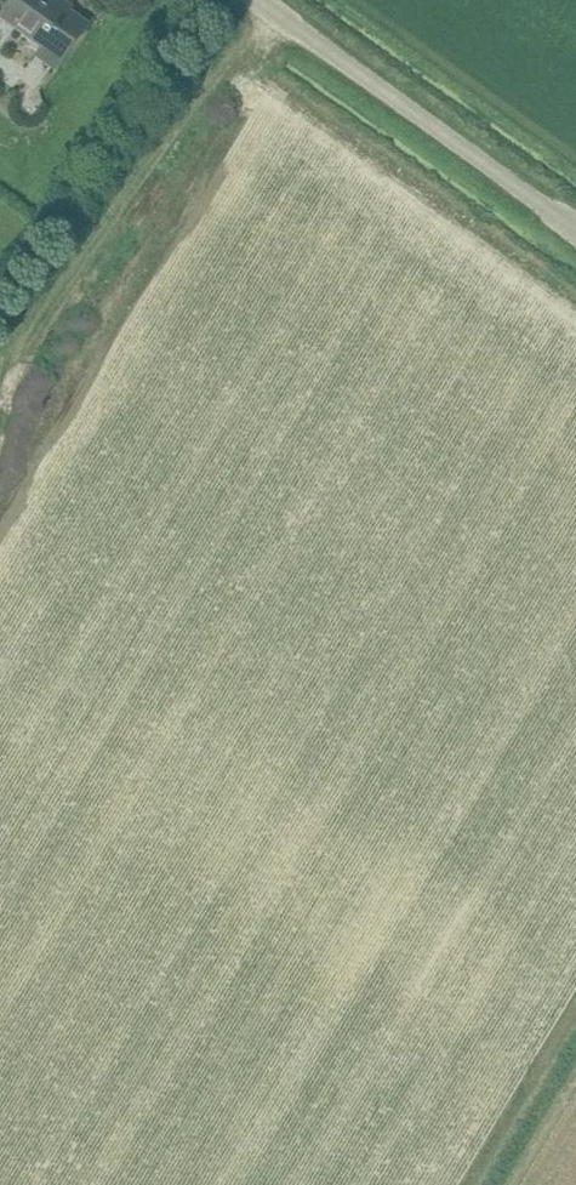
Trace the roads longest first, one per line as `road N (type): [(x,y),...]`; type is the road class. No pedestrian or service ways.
road 1 (unclassified): [(575,221),(267,0)]

